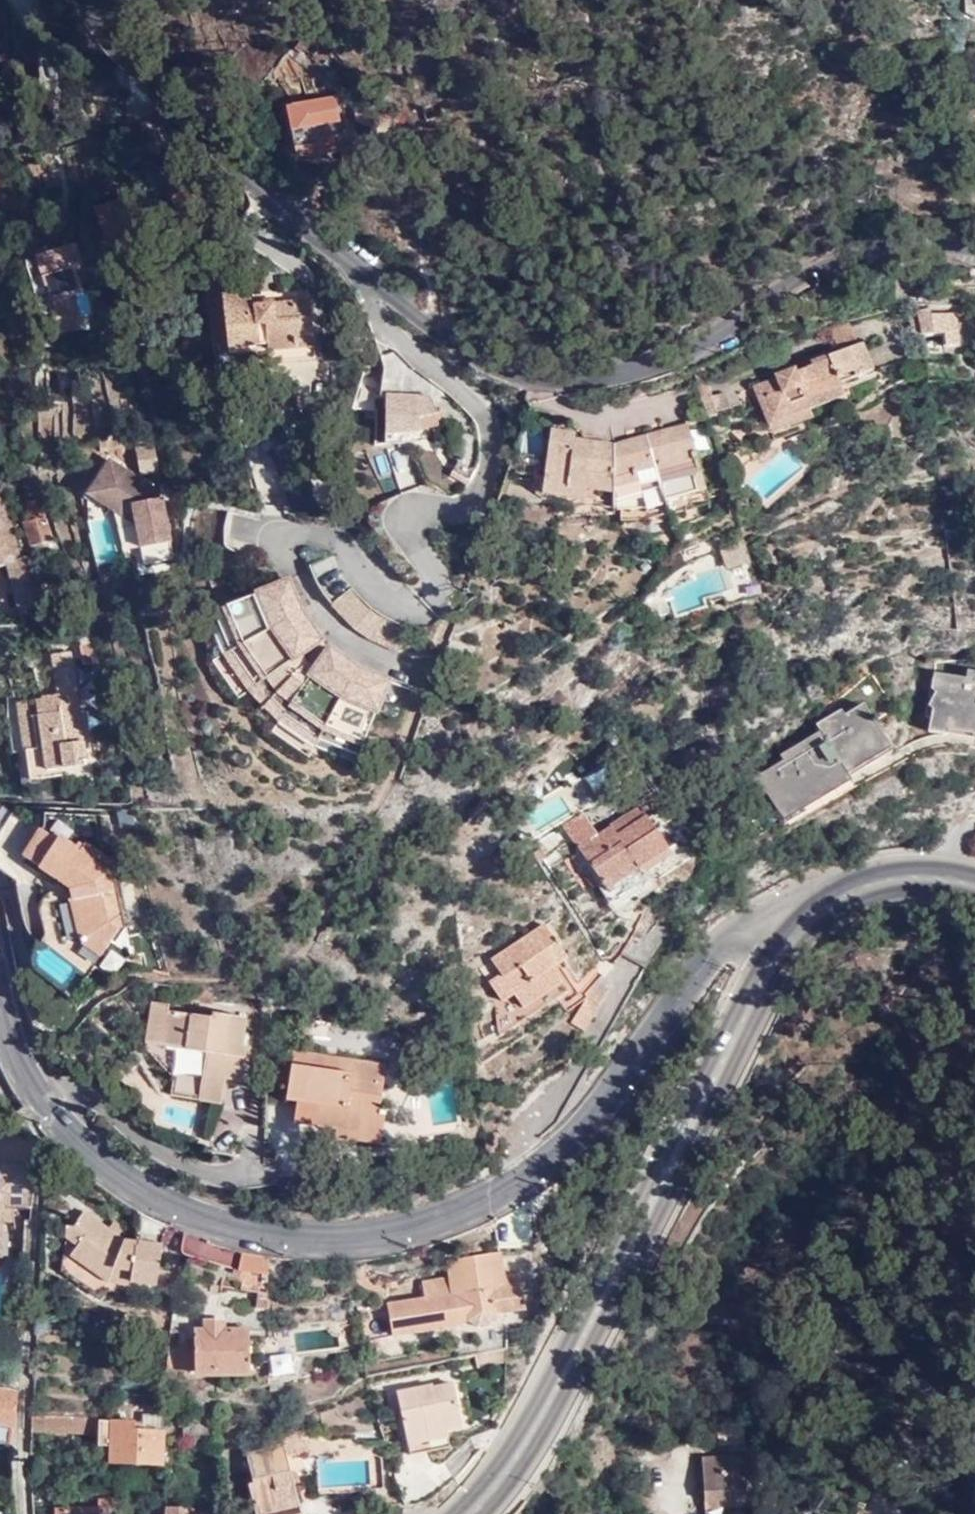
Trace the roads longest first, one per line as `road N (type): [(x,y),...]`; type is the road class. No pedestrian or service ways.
road 1 (residential): [(826,908),(774,910),(707,945),(564,1161),(495,1206),(421,1234),(351,1247),(277,1243),(148,1203),(46,1117),(0,1005)]
road 2 (unclassified): [(974,249),(841,261),(804,274),(682,353),(638,371),(559,380),(485,362),(358,273),(147,90),(91,0)]
road 3 (secondary): [(826,908),(748,999),(604,1314),(523,1452),(473,1513)]
road 4 (secondary): [(974,881),(910,880),(826,908)]

